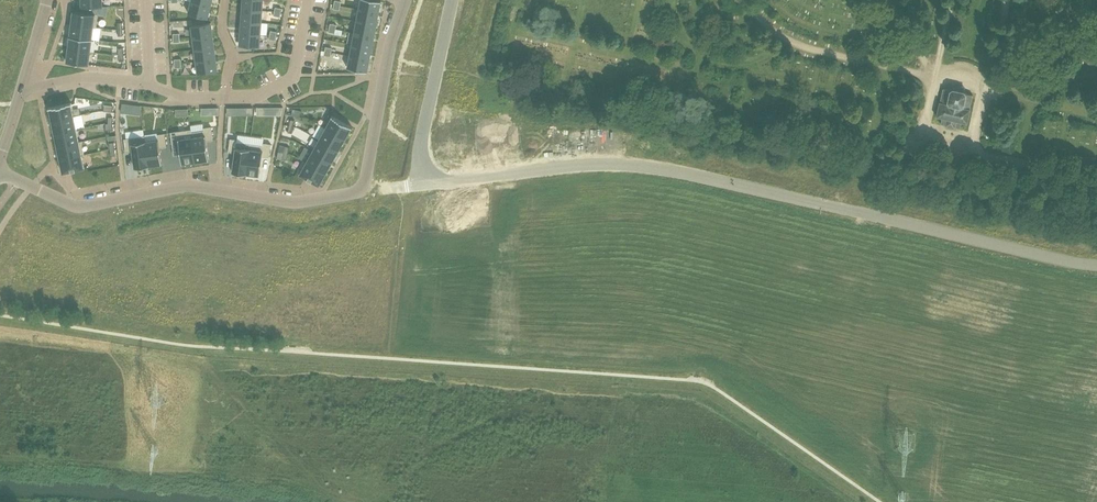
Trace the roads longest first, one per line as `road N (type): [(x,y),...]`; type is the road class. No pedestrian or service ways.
road 1 (unclassified): [(1096,265),(644,165),(567,164),(407,186)]
road 2 (residential): [(406,0),(366,179),(356,192),(291,202),(188,186),(80,207),(0,170)]
road 3 (residential): [(0,155),(47,0)]

